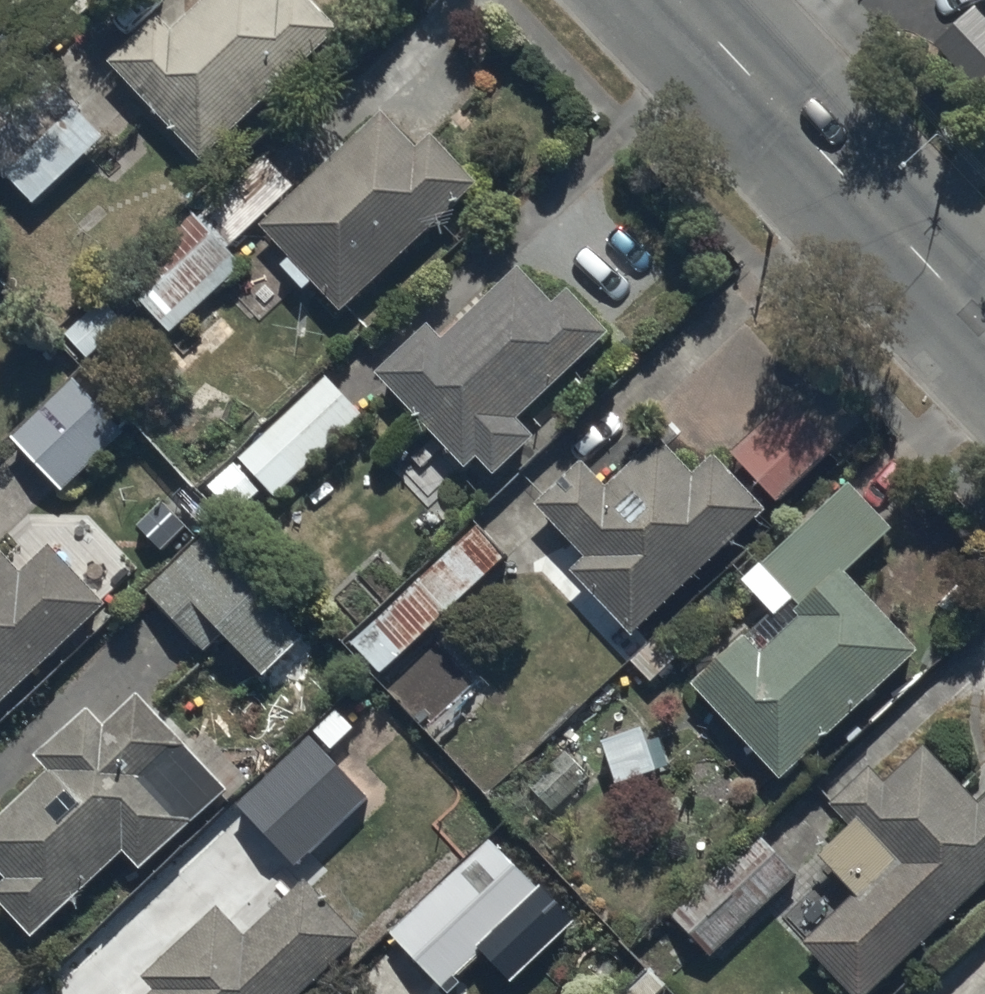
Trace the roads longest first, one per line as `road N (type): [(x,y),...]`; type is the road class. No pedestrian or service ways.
road 1 (tertiary): [(678,0),(984,327)]

